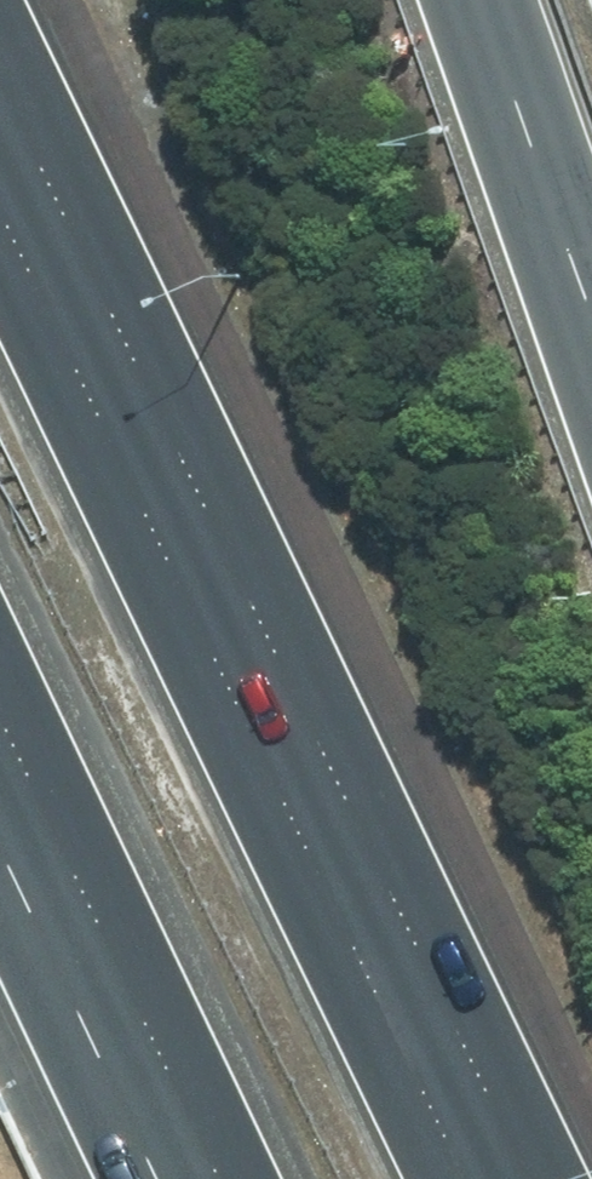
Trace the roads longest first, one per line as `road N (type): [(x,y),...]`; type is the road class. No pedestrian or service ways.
road 1 (motorway): [(0,204),(467,1178)]
road 2 (motorway): [(231,1178),(0,698)]
road 3 (motorway): [(481,0),(591,312)]

